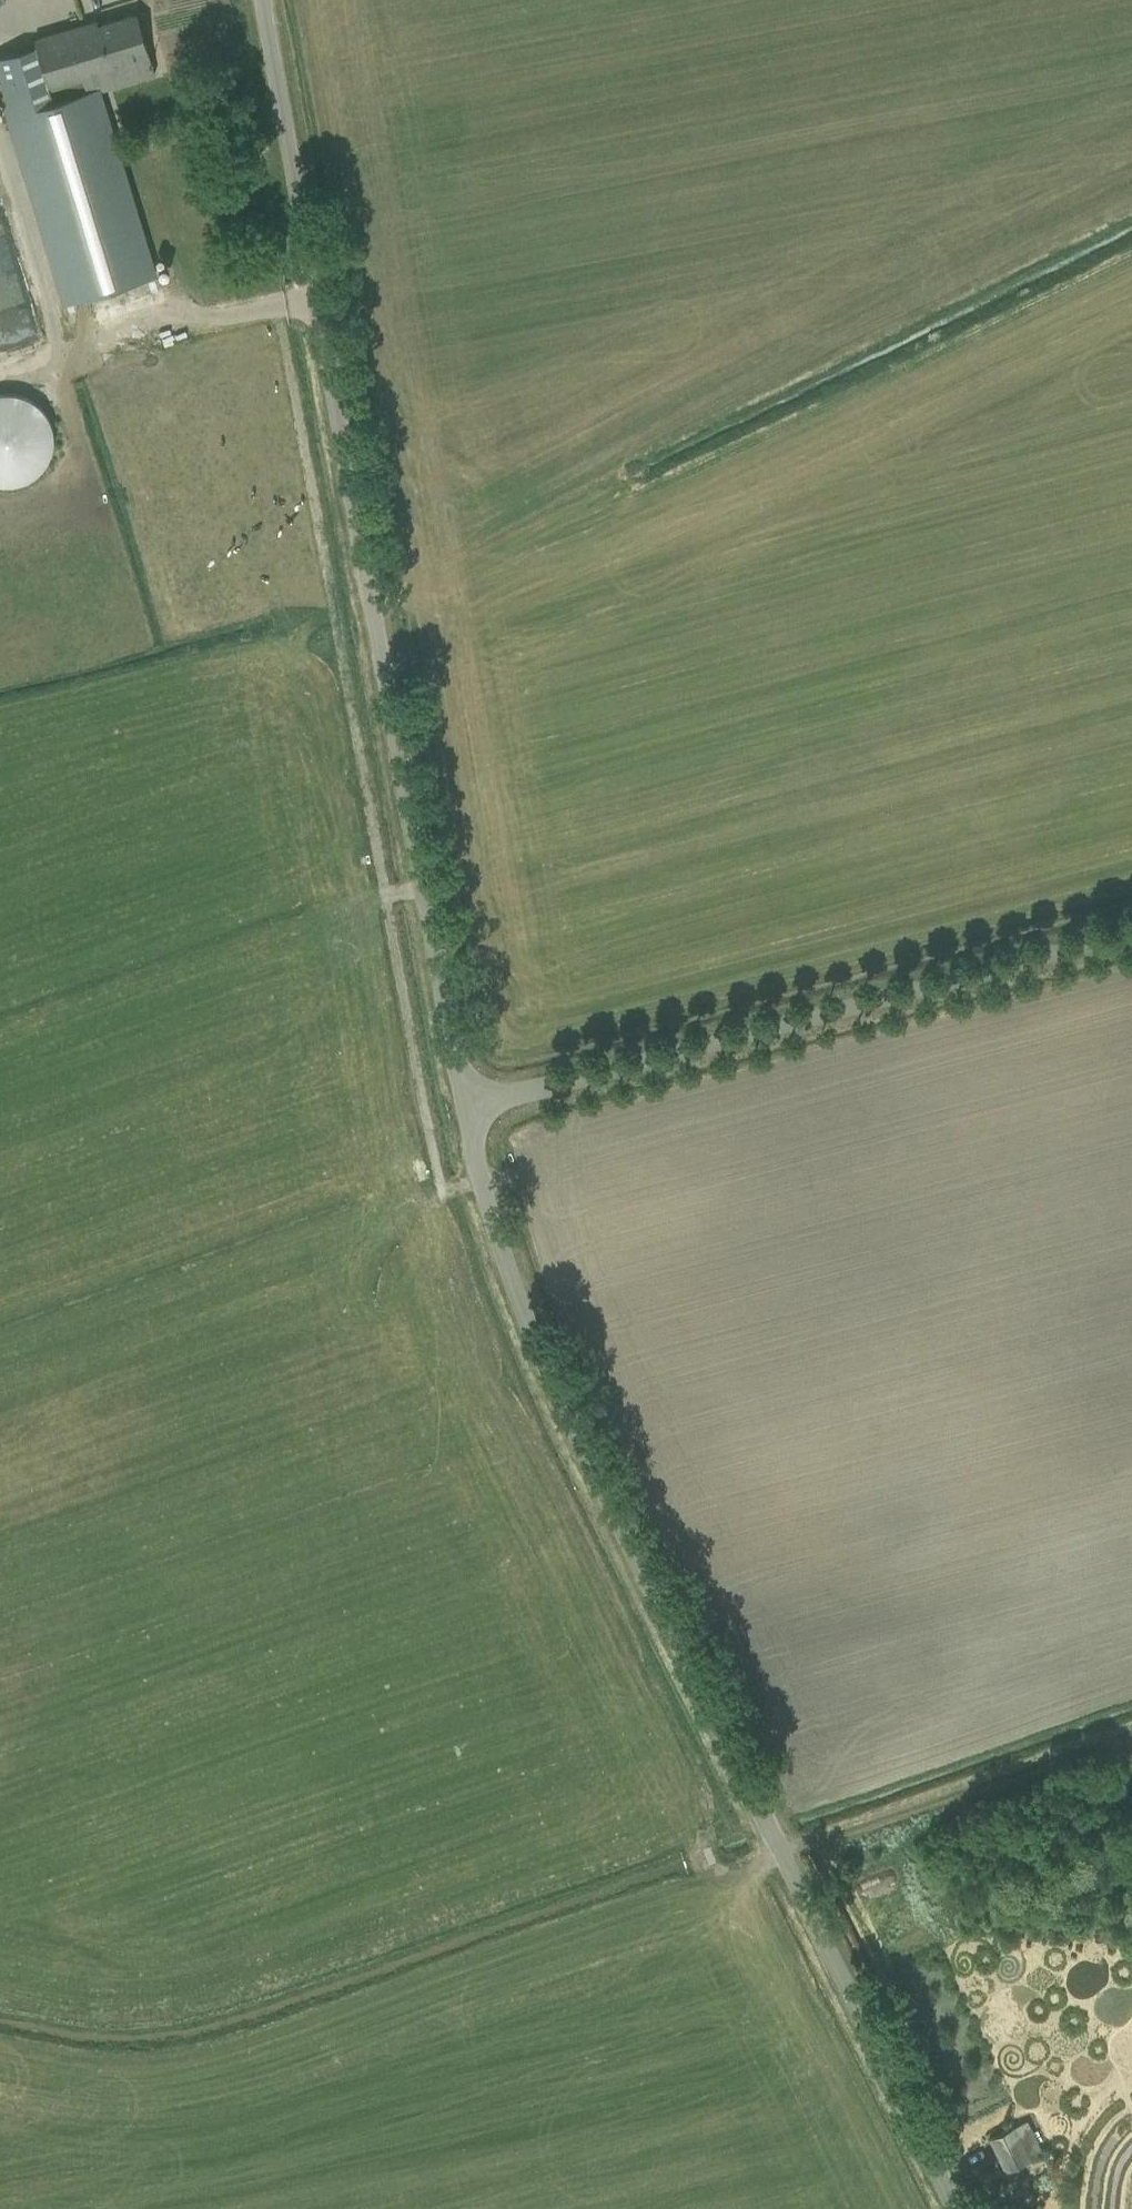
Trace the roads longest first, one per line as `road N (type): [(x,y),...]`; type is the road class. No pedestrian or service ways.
road 1 (unclassified): [(946,2208),(554,1392),(492,1239),(461,1109)]
road 2 (unclassified): [(461,1109),(252,0)]
road 3 (unclassified): [(461,1109),(1131,933)]

